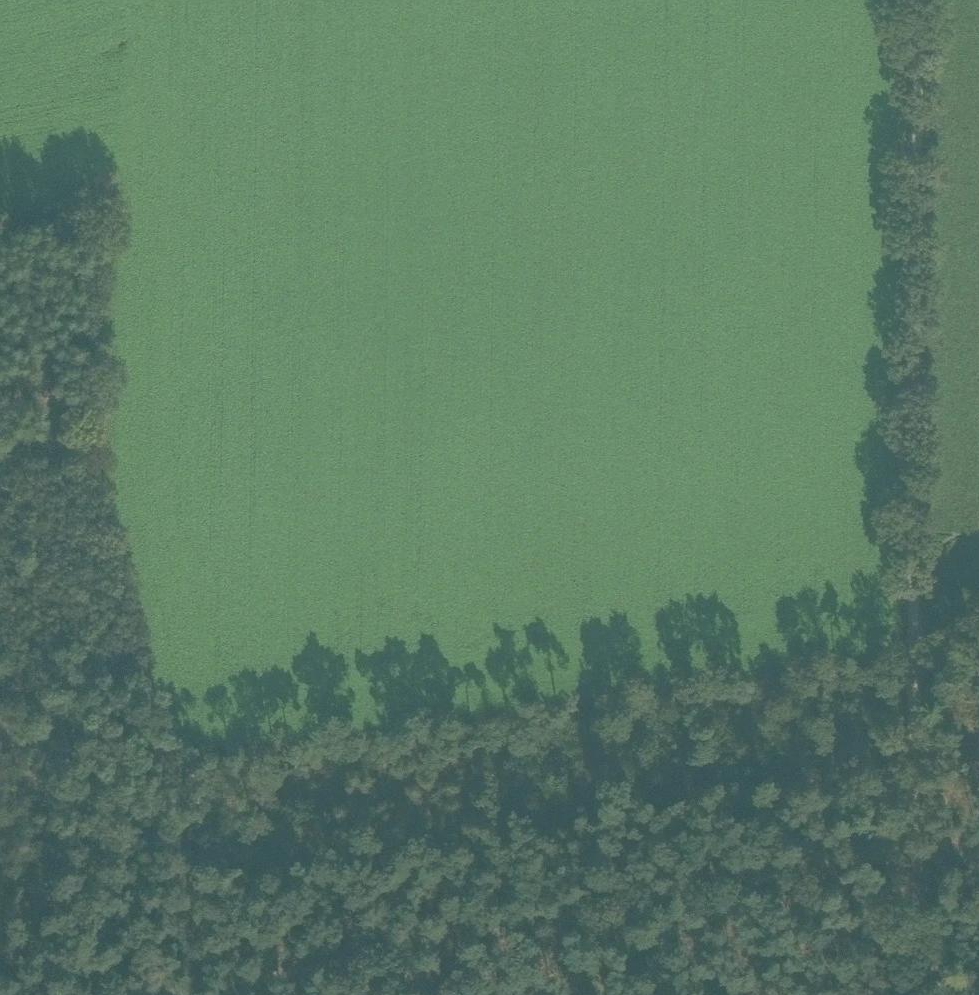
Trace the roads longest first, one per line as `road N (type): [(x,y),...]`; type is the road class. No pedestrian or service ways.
road 1 (track): [(919,0),(912,850)]
road 2 (track): [(912,850),(194,989)]
road 3 (track): [(194,989),(170,769),(97,742),(0,686)]
road 4 (track): [(912,850),(910,932),(870,994)]

